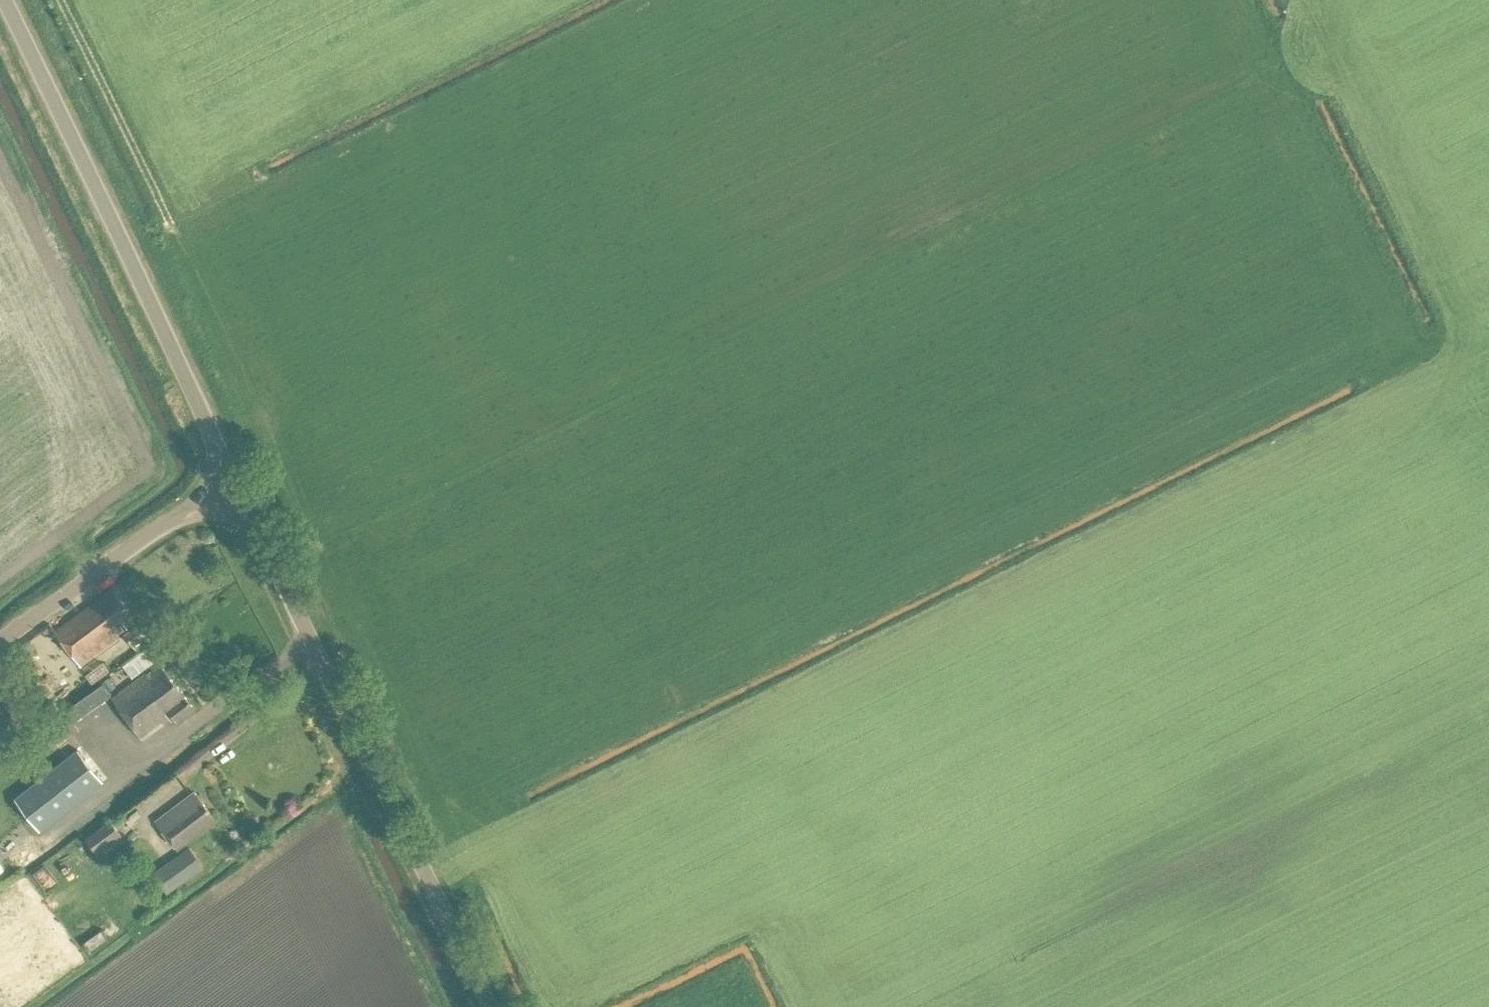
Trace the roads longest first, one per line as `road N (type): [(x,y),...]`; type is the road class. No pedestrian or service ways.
road 1 (unclassified): [(488,1006),(228,465)]
road 2 (unclassified): [(228,465),(7,0)]
road 3 (unclassified): [(0,633),(228,465)]

